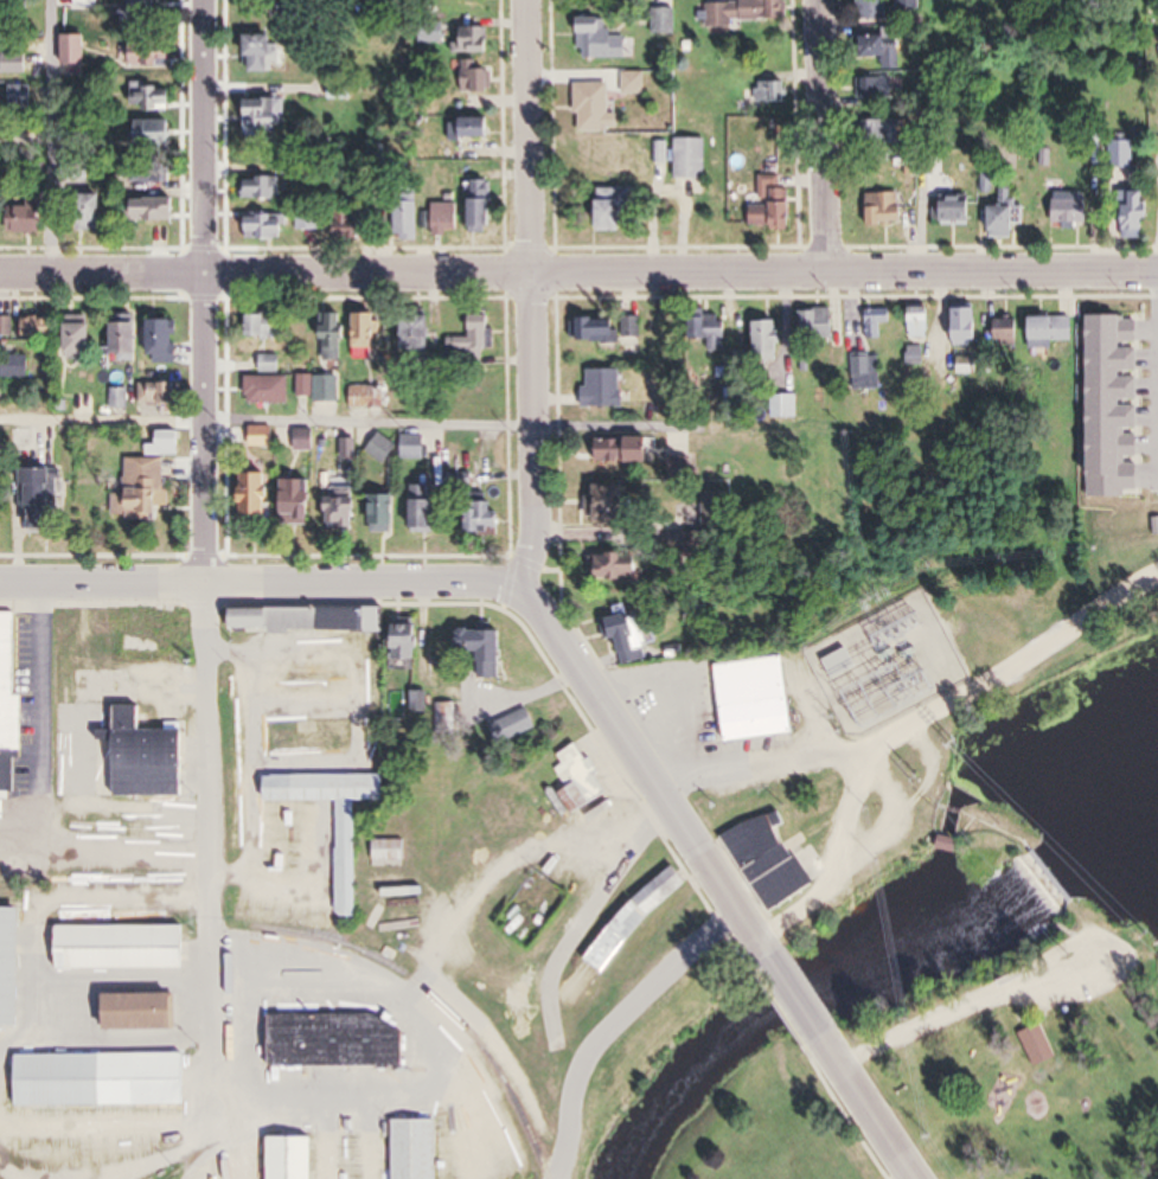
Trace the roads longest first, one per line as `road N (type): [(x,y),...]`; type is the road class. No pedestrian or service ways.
road 1 (tertiary): [(1157,273),(0,276)]
road 2 (tertiary): [(535,584),(0,584)]
road 3 (residential): [(210,585),(216,1116)]
road 4 (tertiary): [(772,955),(535,584)]
road 5 (tertiary): [(535,584),(530,273)]
road 6 (residential): [(210,585),(207,276)]
road 7 (residential): [(207,276),(206,0)]
road 8 (residential): [(530,273),(526,0)]
road 9 (residential): [(827,273),(824,0)]
road 10 (tertiary): [(916,1178),(823,1034)]

